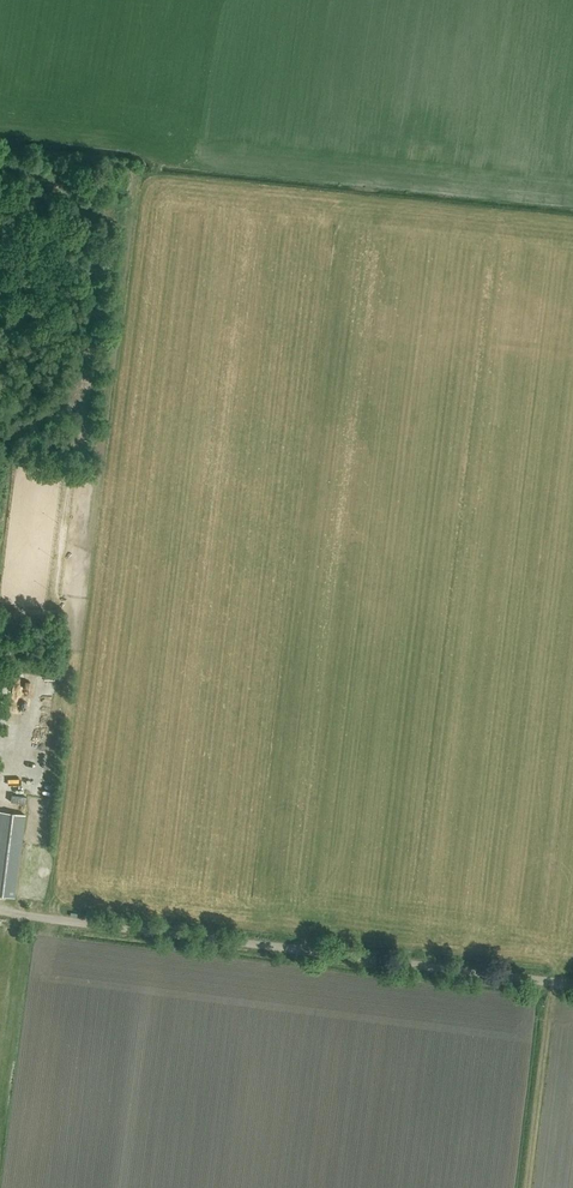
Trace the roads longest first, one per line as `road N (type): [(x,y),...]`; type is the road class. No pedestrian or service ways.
road 1 (track): [(553,982),(528,1187)]

